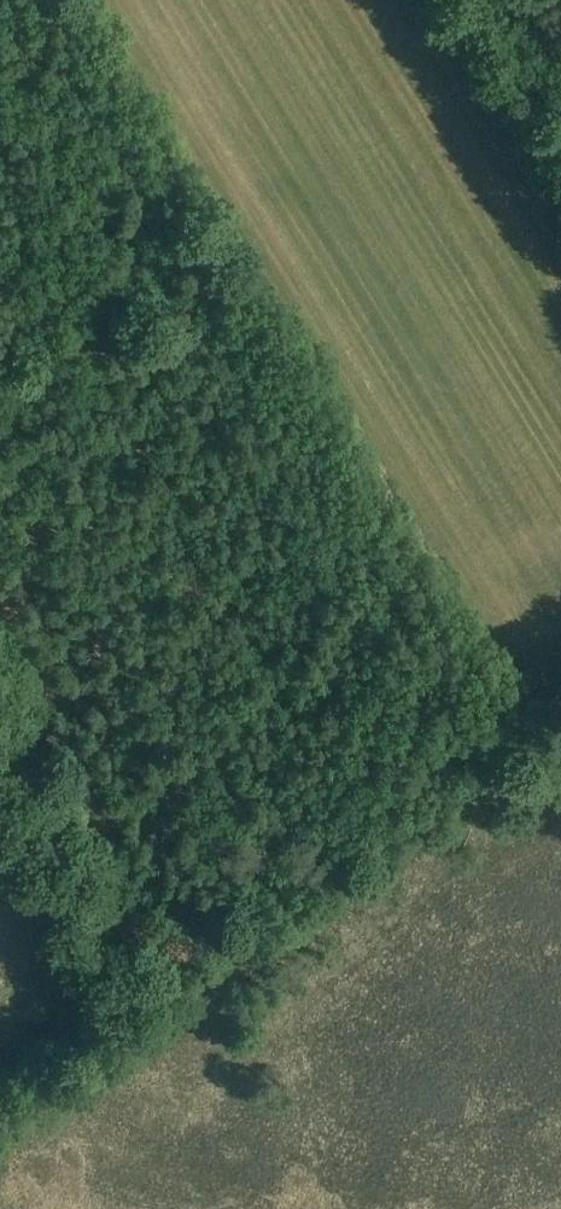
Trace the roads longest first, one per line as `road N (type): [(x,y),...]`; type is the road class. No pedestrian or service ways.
road 1 (track): [(560,744),(0,1141)]

